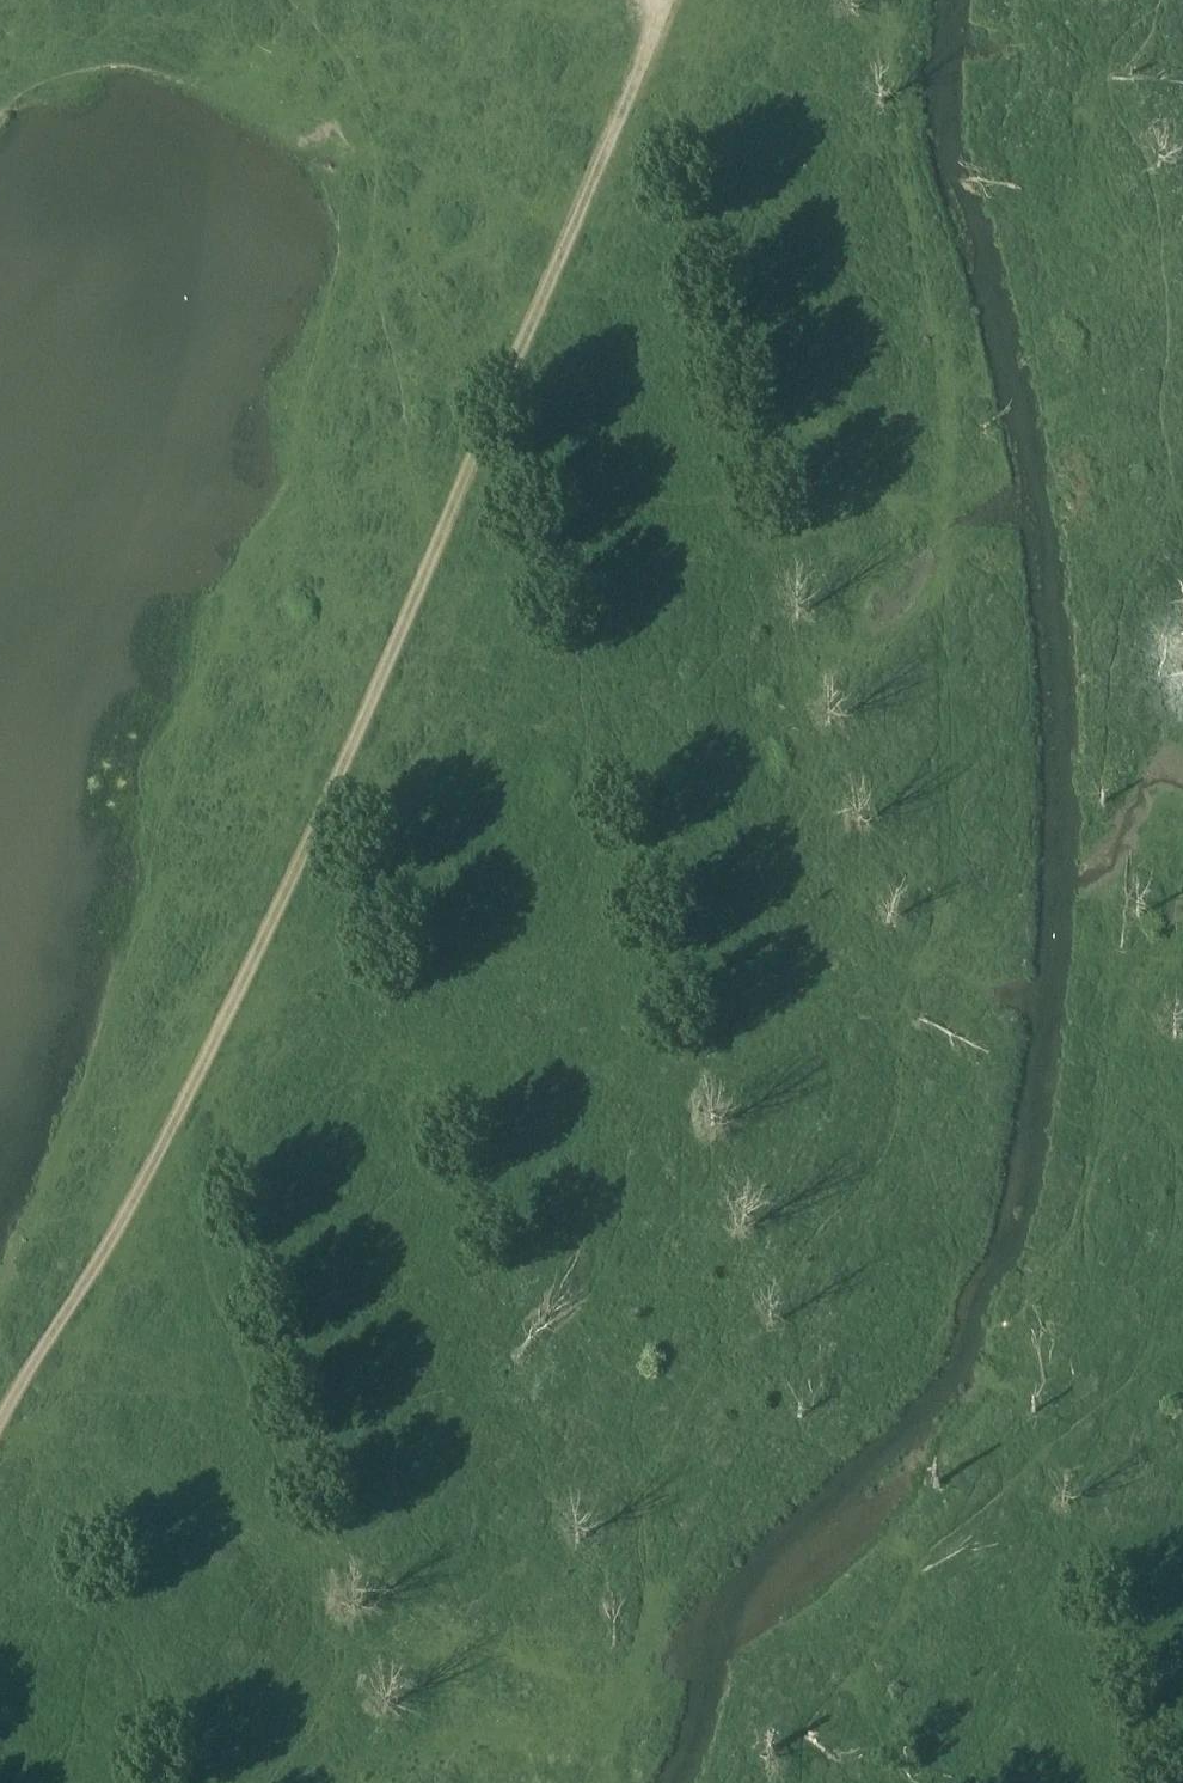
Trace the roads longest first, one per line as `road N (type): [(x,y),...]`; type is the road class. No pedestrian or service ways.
road 1 (track): [(0,1427),(200,1086),(357,752),(666,0)]

